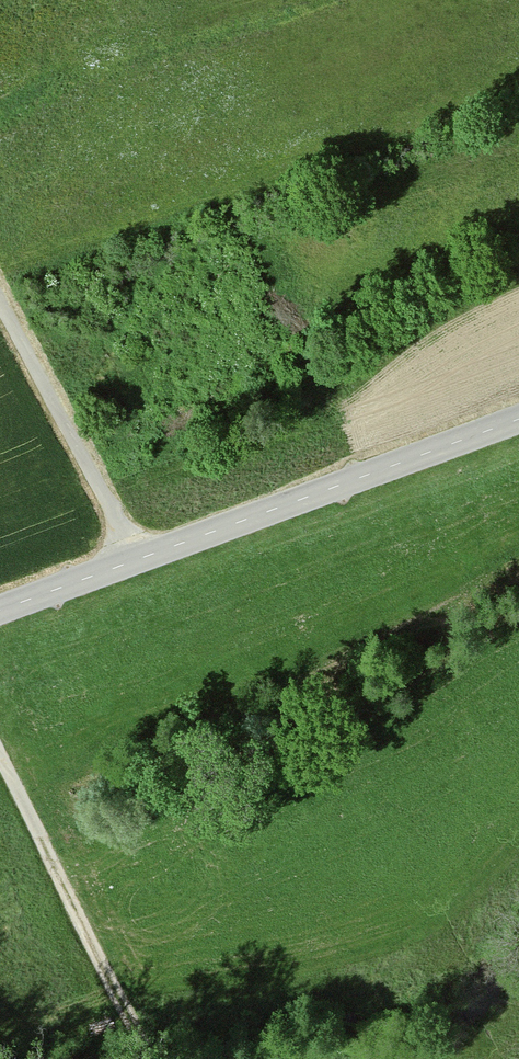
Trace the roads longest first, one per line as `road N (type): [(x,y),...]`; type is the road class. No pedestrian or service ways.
road 1 (unclassified): [(518,423),(0,610)]
road 2 (track): [(0,754),(147,1058)]
road 3 (track): [(138,559),(0,301)]

